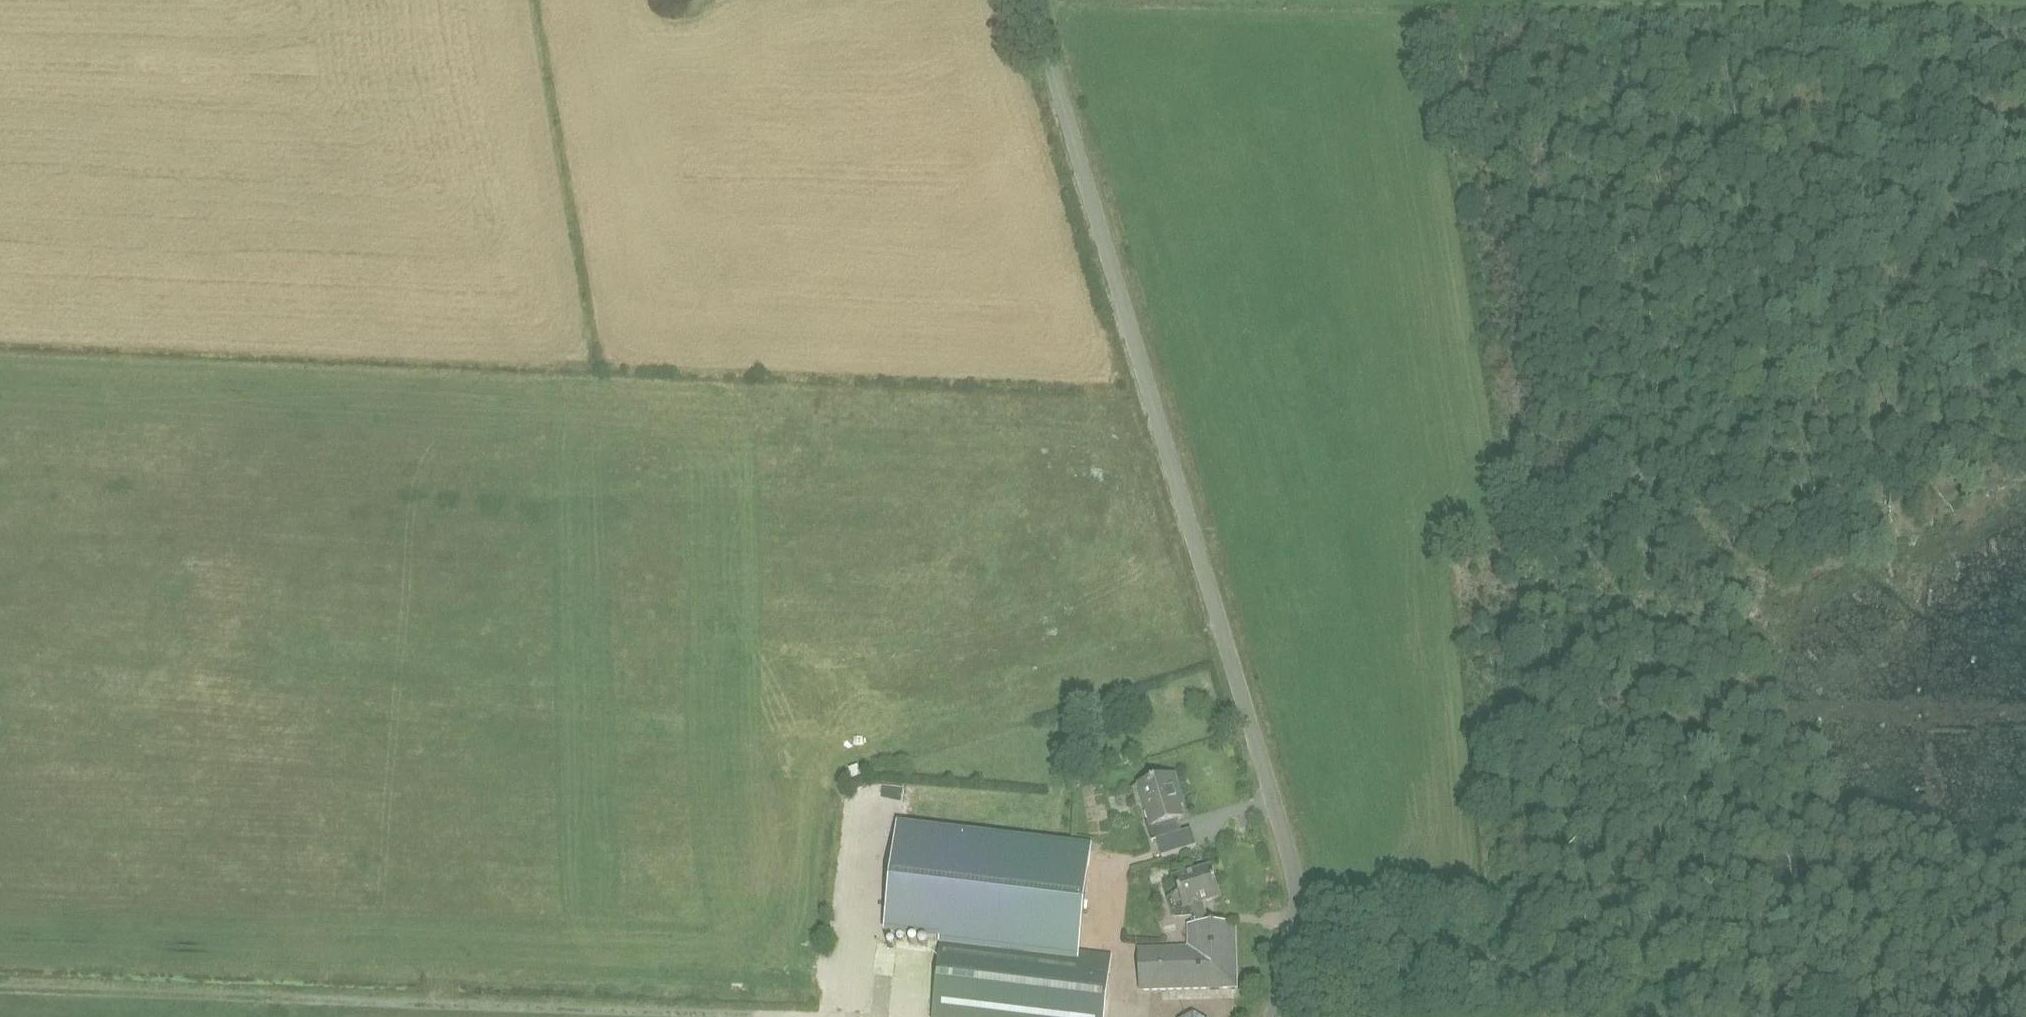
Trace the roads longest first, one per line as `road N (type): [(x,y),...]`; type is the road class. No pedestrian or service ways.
road 1 (unclassified): [(1271,1016),(1297,941),(1295,872),(1032,0)]
road 2 (track): [(0,990),(787,1016)]

